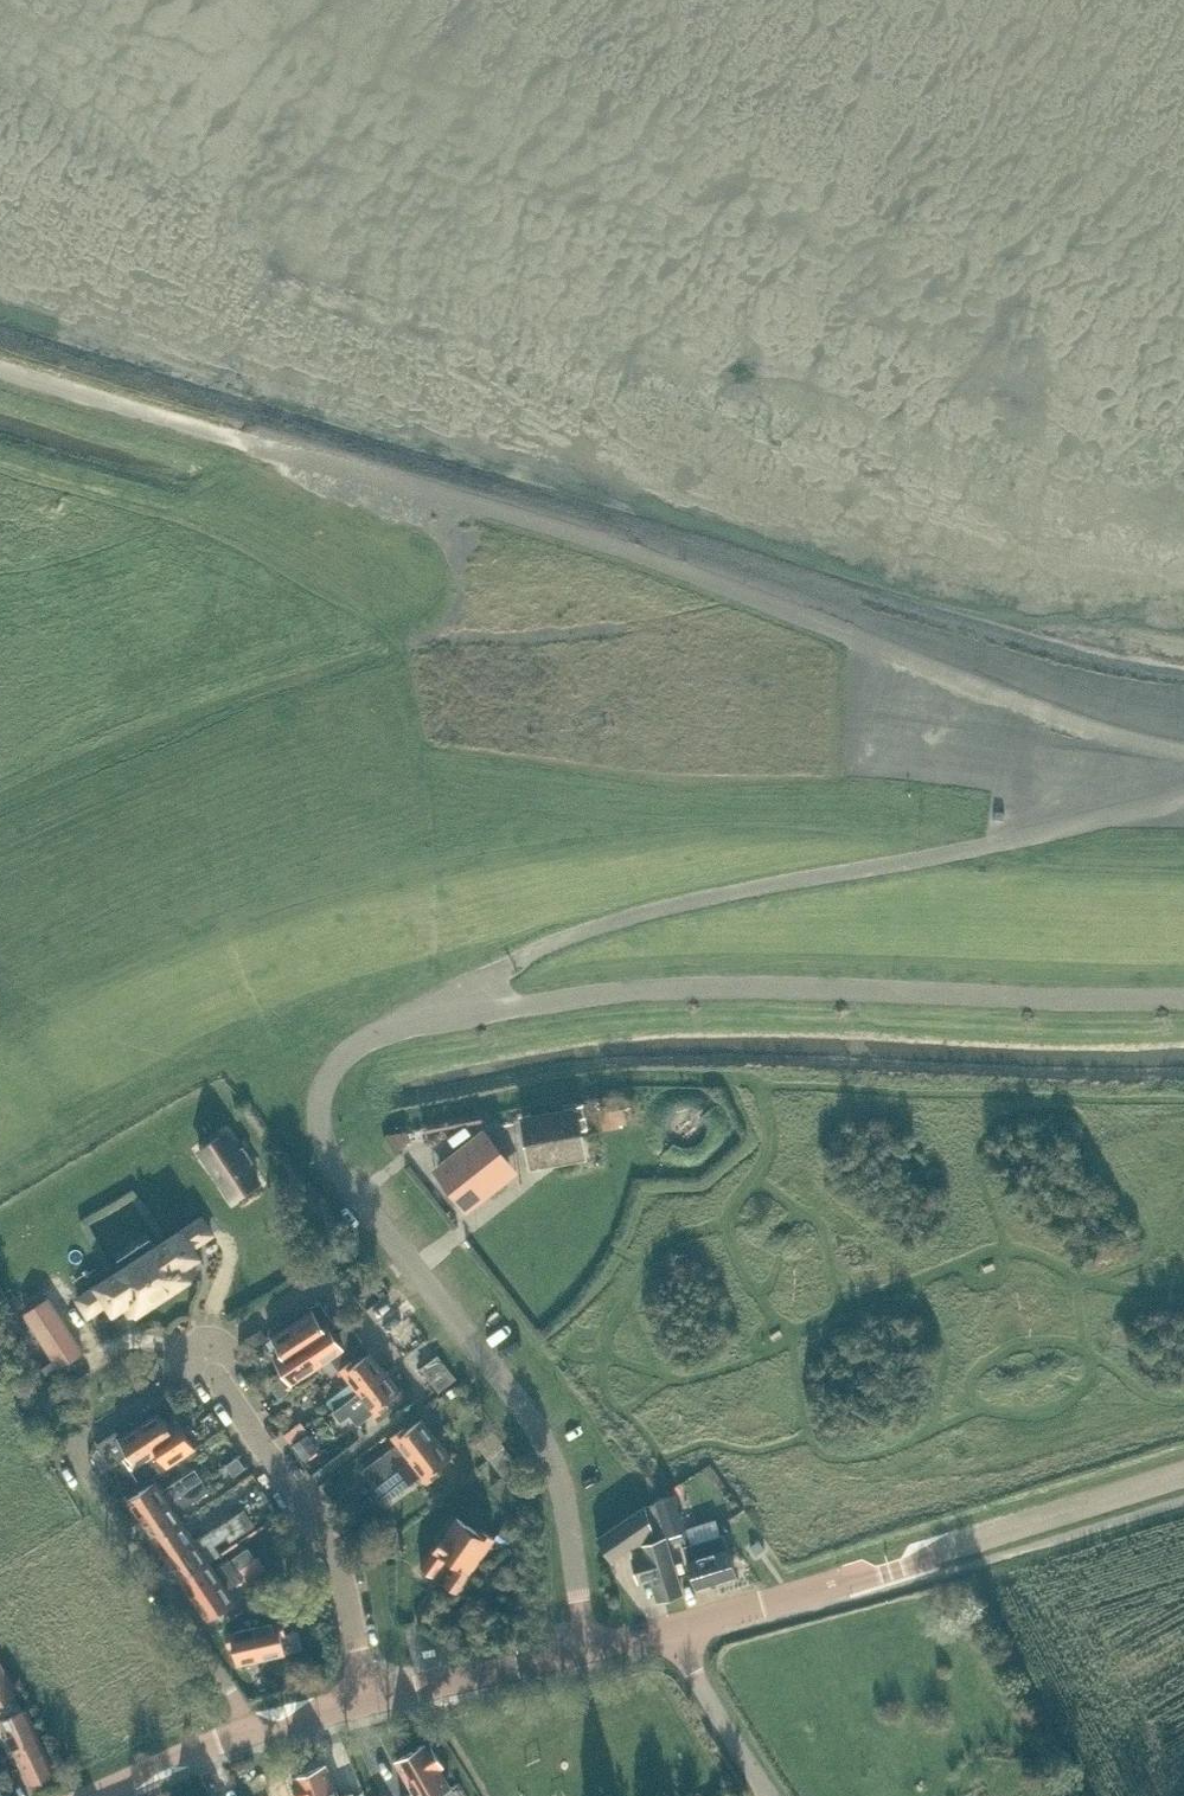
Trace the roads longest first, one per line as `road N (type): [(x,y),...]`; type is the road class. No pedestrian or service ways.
road 1 (unclassified): [(592,1646),(546,1432),(389,1240),(327,1142),(321,1089),(341,1054),(394,1026),(602,993),(1183,997)]
road 2 (unclassified): [(0,369),(622,549),(1072,727),(1183,757)]
road 3 (tertiary): [(679,1627),(1183,1474)]
road 4 (residential): [(254,1726),(76,1448),(207,1354)]
road 5 (residential): [(207,1354),(339,1553),(375,1694)]
road 6 (residential): [(415,1380),(327,1277),(207,1354)]
road 7 (tertiary): [(375,1694),(592,1646)]
road 8 (tertiary): [(775,1795),(692,1670),(679,1627)]
road 9 (tertiary): [(92,1795),(254,1726)]
road 10 (tertiary): [(254,1726),(375,1694)]

